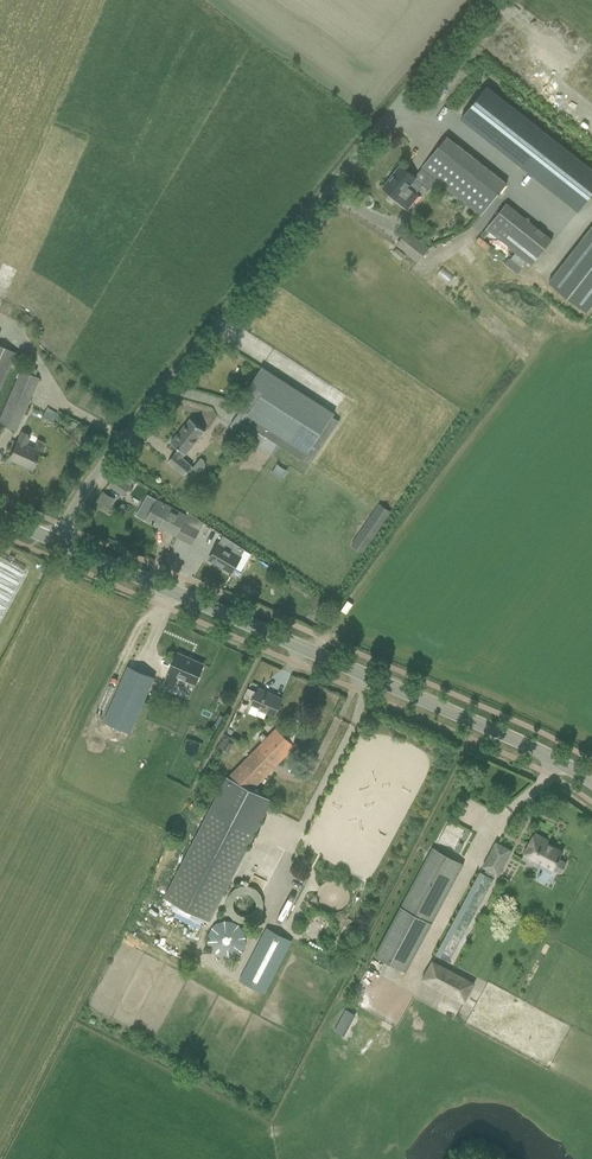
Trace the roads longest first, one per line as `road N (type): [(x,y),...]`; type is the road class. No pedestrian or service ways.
road 1 (unclassified): [(57,542),(137,421),(485,0)]
road 2 (tertiary): [(591,782),(522,743),(57,542)]

